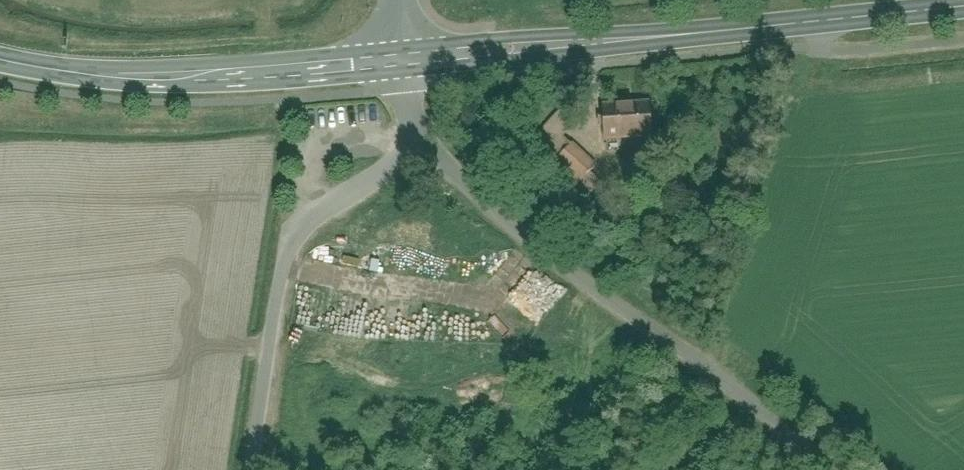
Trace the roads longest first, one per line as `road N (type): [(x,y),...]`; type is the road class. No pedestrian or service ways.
road 1 (unclassified): [(397,73),(403,110),(432,166),(566,278),(712,384),(804,469)]
road 2 (tertiary): [(963,5),(397,73)]
road 3 (track): [(403,110),(388,165),(299,237),(279,280),(246,469)]
road 4 (tertiary): [(397,73),(183,81),(0,66)]

